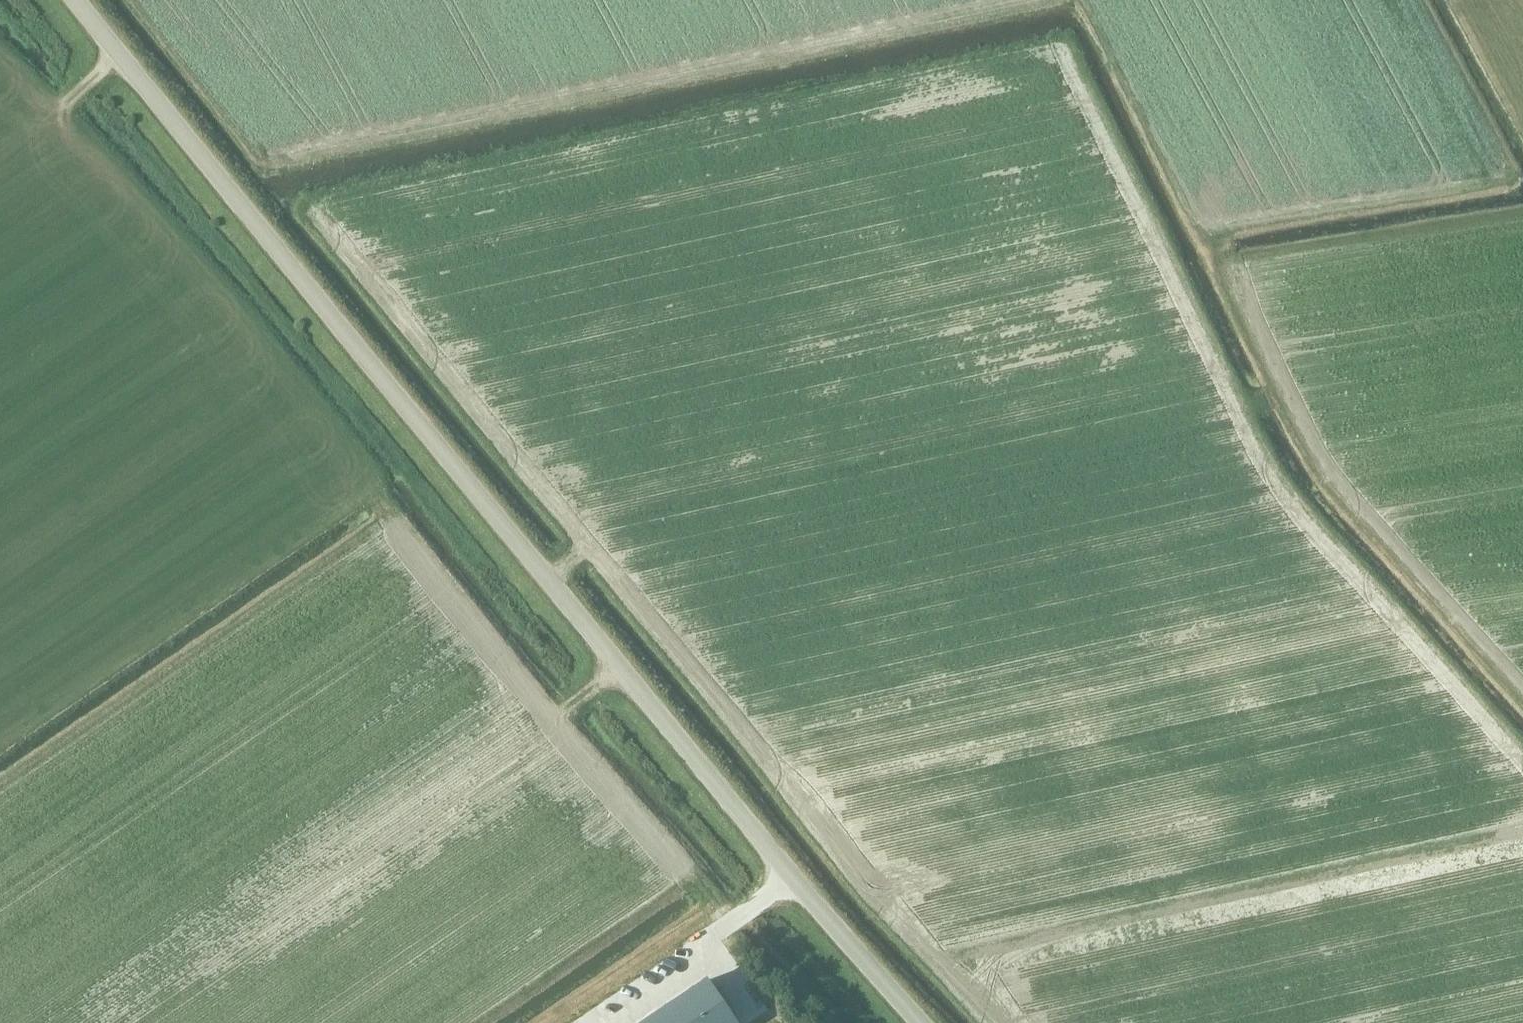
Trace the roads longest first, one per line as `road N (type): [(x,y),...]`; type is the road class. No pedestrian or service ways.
road 1 (tertiary): [(925,1022),(676,740),(75,0)]

